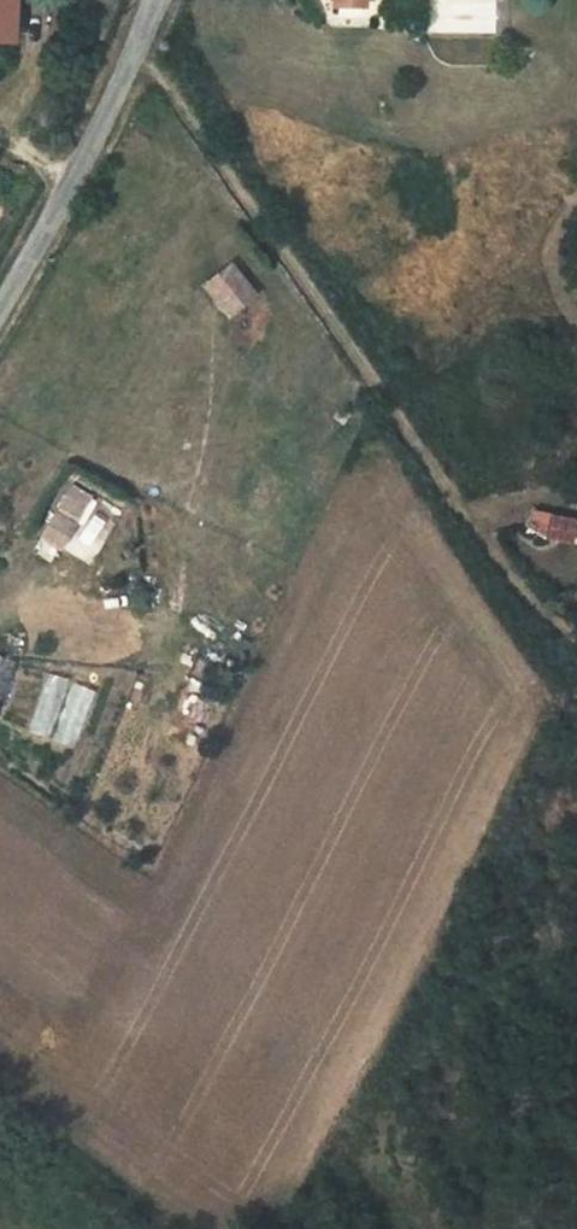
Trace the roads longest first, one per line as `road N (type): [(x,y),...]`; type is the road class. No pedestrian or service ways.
road 1 (unclassified): [(0,305),(155,0)]

